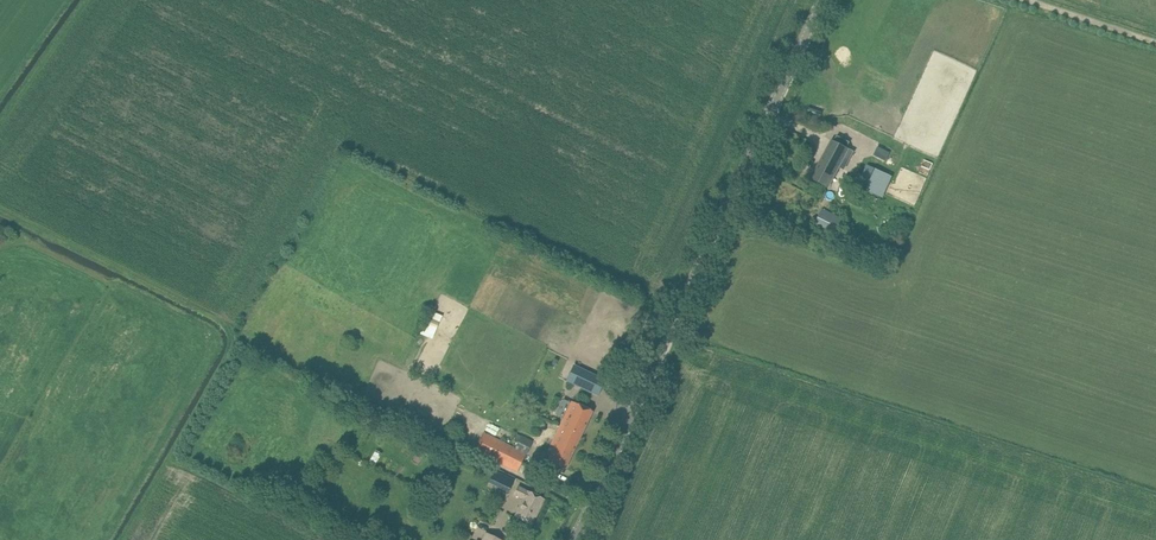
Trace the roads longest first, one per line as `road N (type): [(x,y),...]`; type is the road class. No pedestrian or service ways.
road 1 (tertiary): [(572,539),(815,0)]

